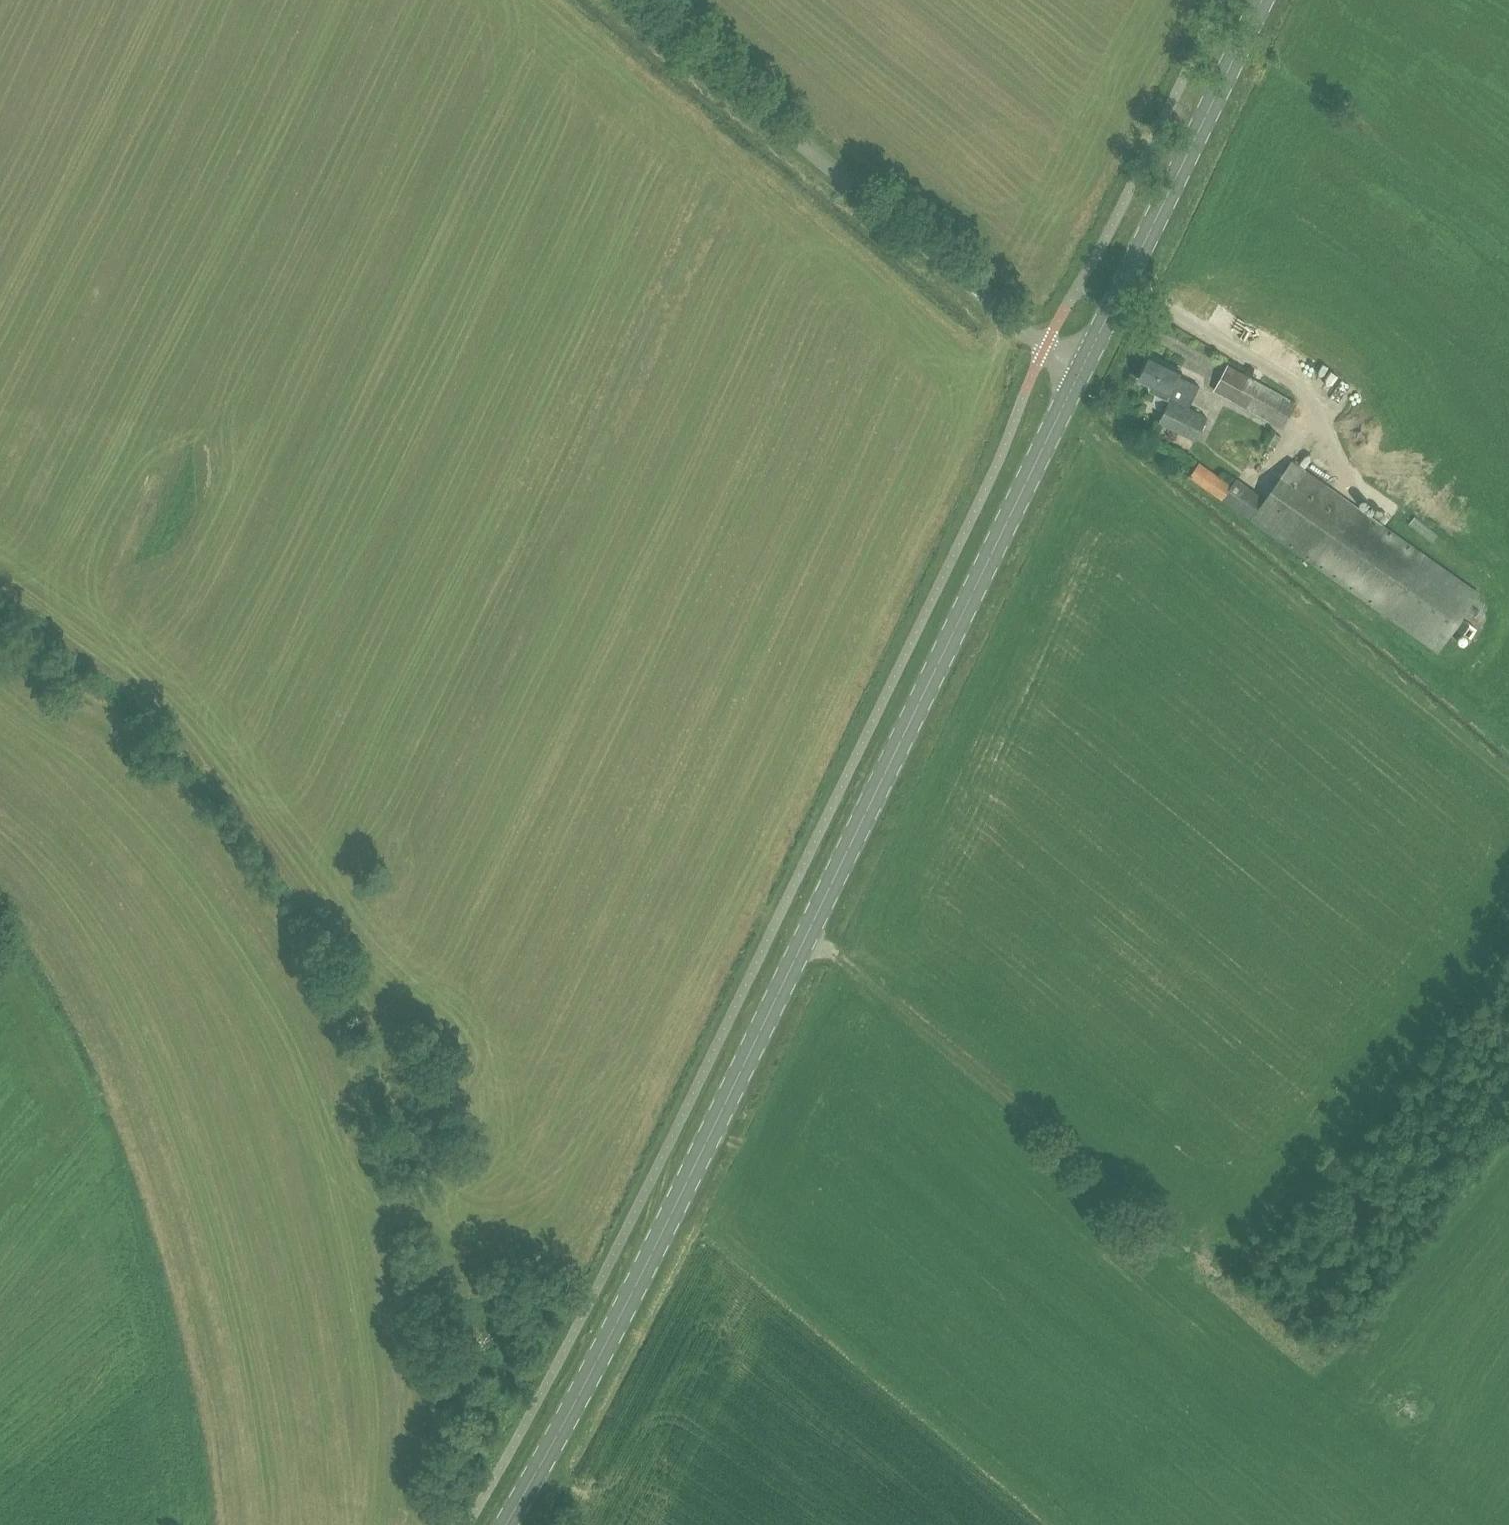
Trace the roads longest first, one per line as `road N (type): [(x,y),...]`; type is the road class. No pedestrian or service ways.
road 1 (secondary): [(509,1524),(640,1282),(1080,372)]
road 2 (unclassified): [(1080,372),(624,0)]
road 3 (secondary): [(1080,372),(1261,0)]

